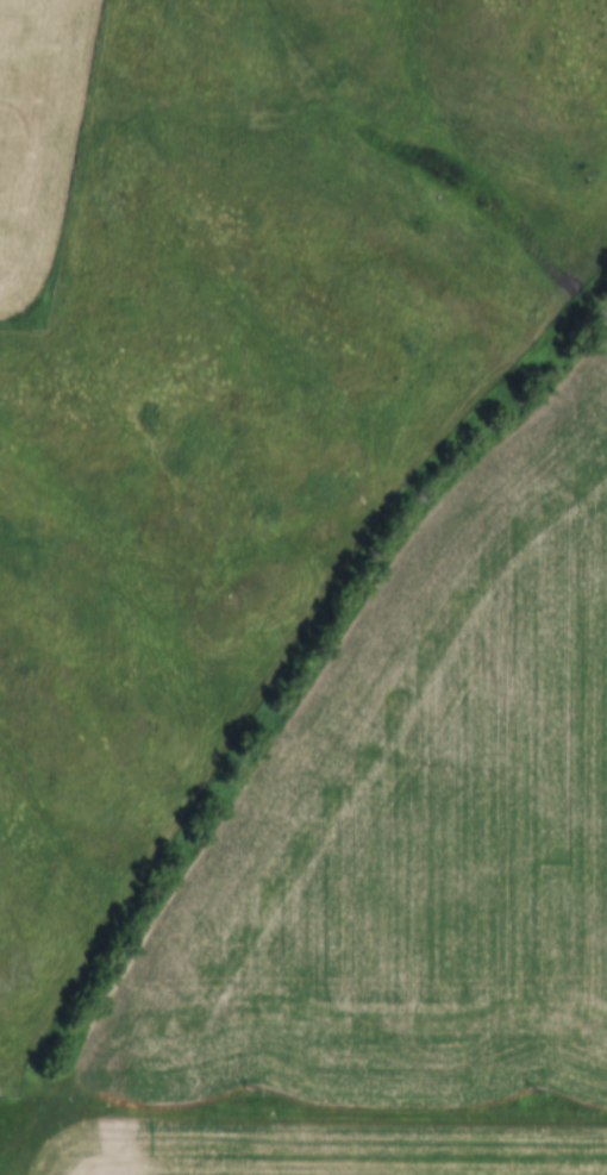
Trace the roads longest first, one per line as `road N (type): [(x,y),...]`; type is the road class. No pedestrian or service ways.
road 1 (track): [(606,1115),(46,1110)]
road 2 (track): [(0,779),(138,960),(46,1110)]
road 3 (track): [(0,334),(42,332),(54,340),(54,352),(0,382)]

